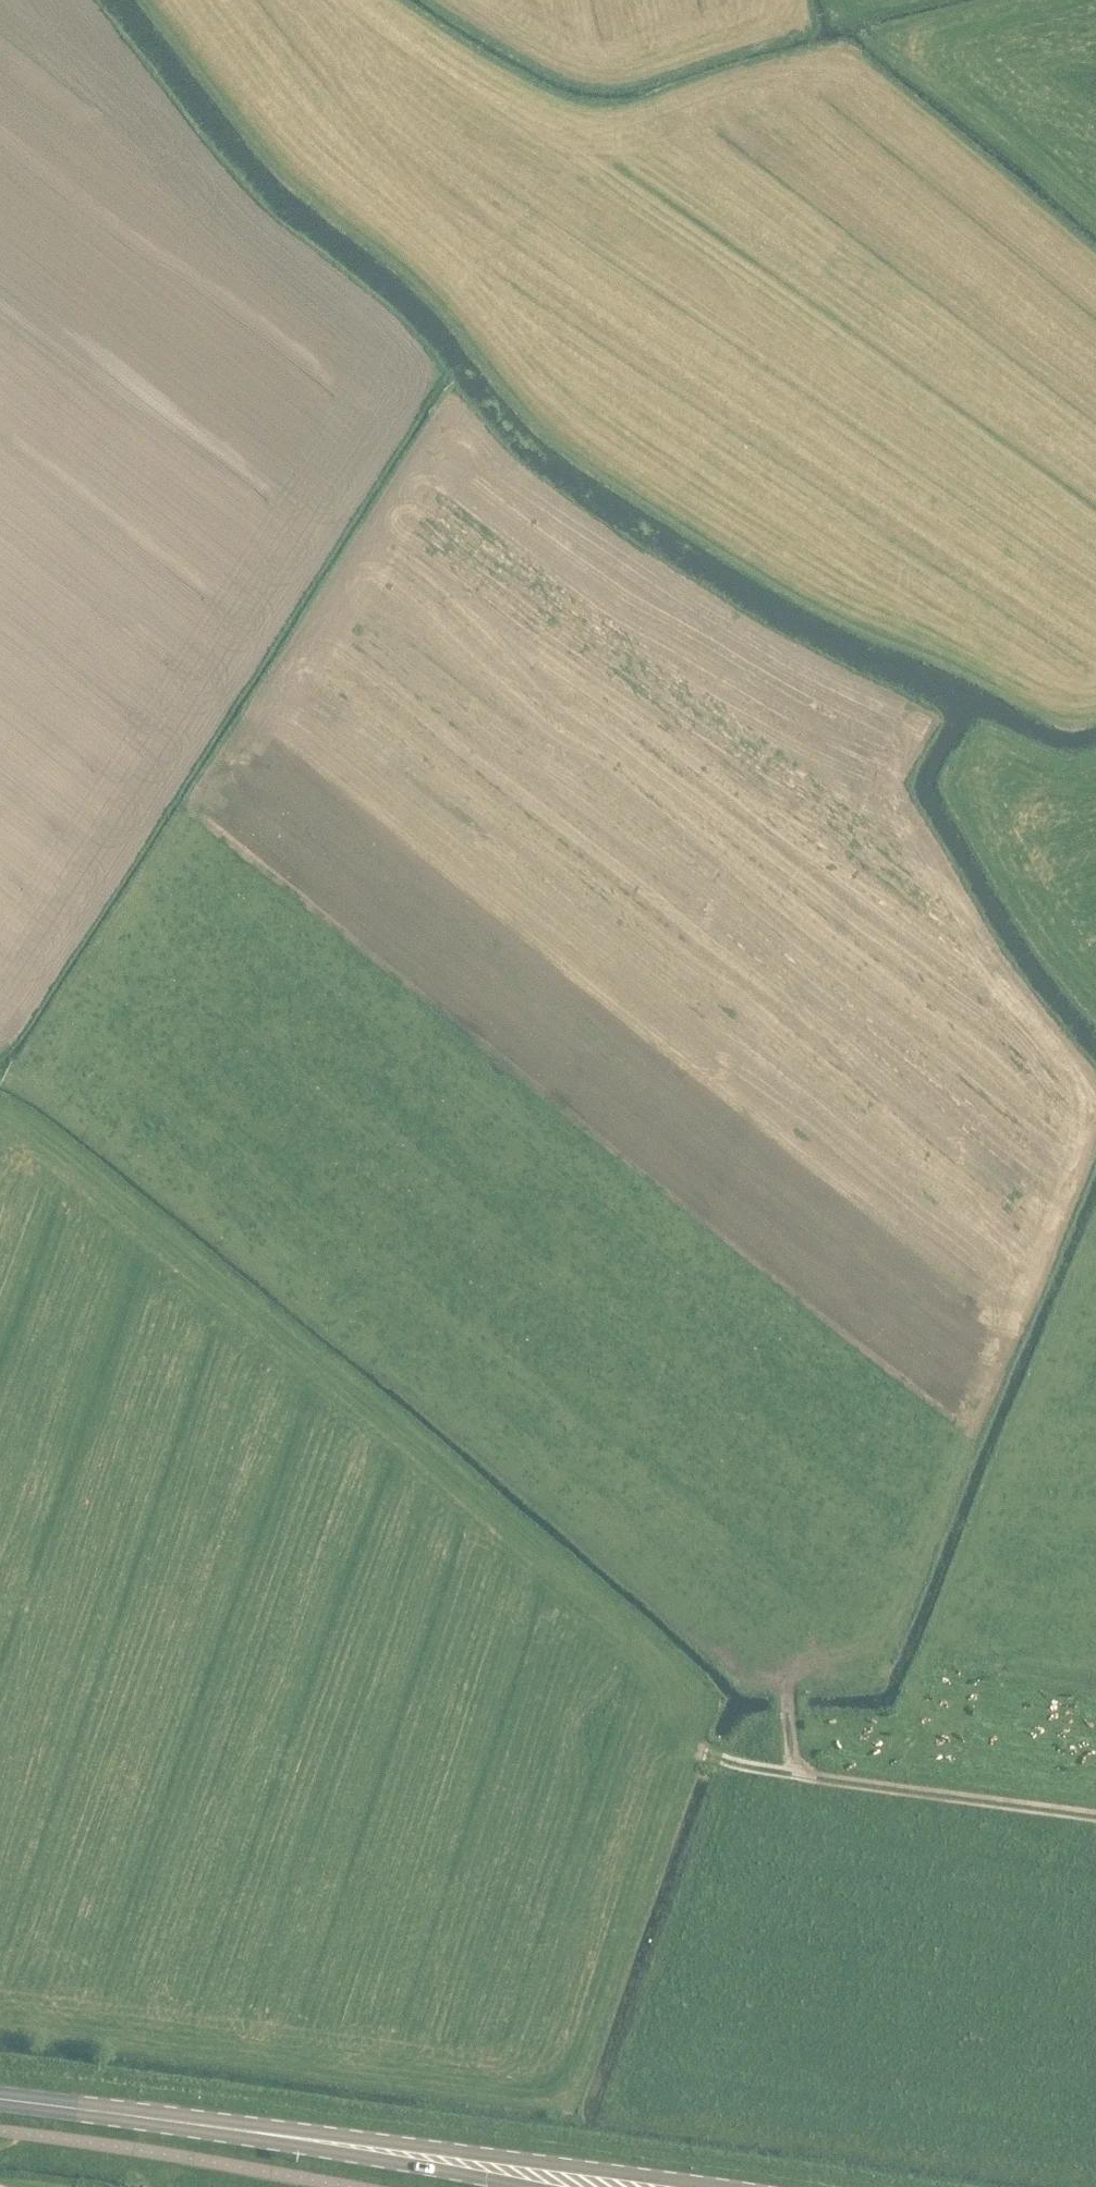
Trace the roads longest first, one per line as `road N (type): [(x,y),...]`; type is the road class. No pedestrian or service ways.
road 1 (track): [(101,2028),(614,2110),(1095,2093)]
road 2 (secondary): [(372,2150),(0,2099)]
road 3 (secondary): [(702,2186),(372,2150)]
road 4 (track): [(1095,1753),(879,1671)]
road 5 (secondary): [(372,2150),(525,2186)]

